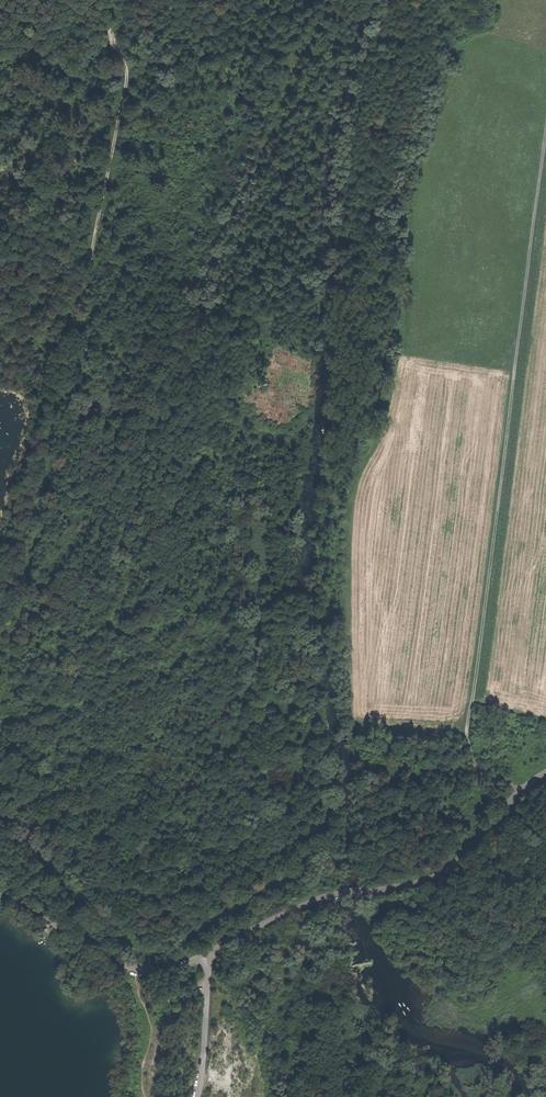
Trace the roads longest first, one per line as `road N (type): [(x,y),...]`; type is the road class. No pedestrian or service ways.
road 1 (track): [(0,692),(20,631),(63,399),(58,353),(70,333),(131,61),(108,57),(108,0)]
road 2 (track): [(545,122),(469,737),(472,757),(519,795)]
road 3 (unclassified): [(204,957),(316,900),(430,880),(545,775)]
road 4 (unclassified): [(204,957),(135,969),(0,895)]
road 5 (unclassified): [(197,1096),(208,1043),(204,957)]
road 6 (track): [(132,801),(0,777)]
road 7 (track): [(135,969),(150,1027),(144,1096)]
road 8 (track): [(469,737),(347,722)]

